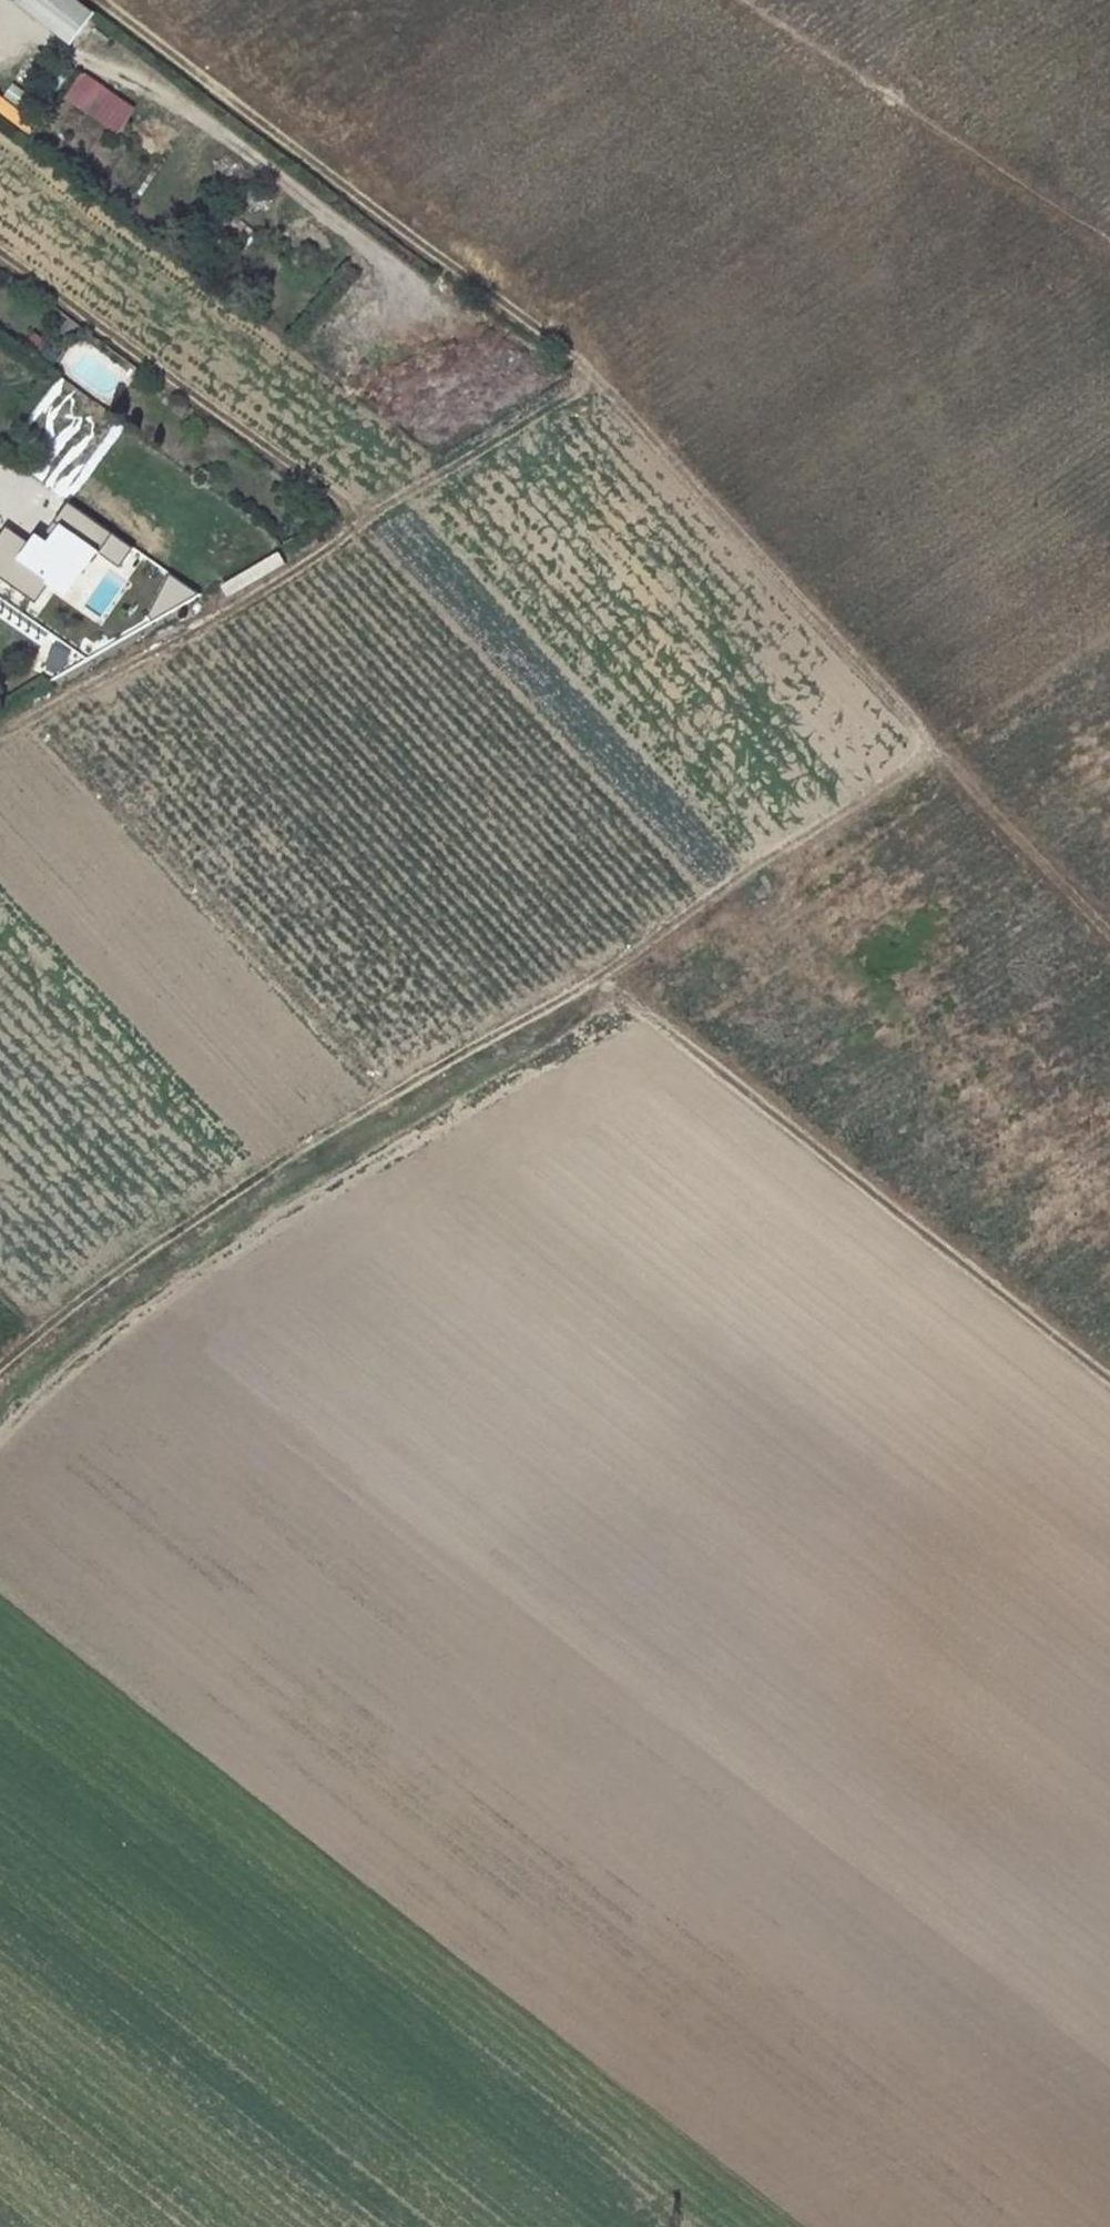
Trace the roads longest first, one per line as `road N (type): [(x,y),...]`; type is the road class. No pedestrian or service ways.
road 1 (track): [(0,1368),(48,1323),(218,1203),(503,1030),(690,934),(754,917),(801,915),(1109,1158)]
road 2 (track): [(801,915),(601,380),(99,0)]

